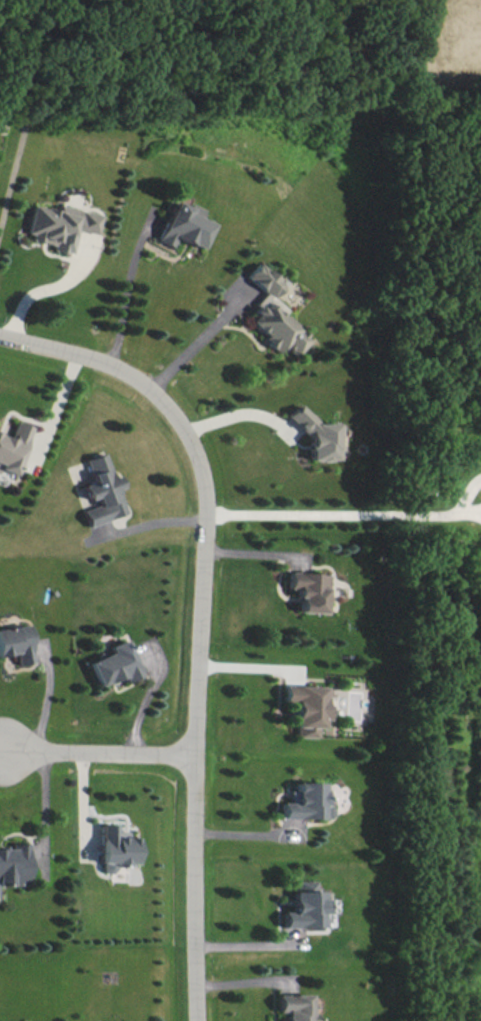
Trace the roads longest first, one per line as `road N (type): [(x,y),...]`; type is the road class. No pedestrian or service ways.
road 1 (residential): [(0,335),(94,358),(149,387),(172,408),(200,466),(195,1020)]
road 2 (residential): [(196,753),(5,751)]

